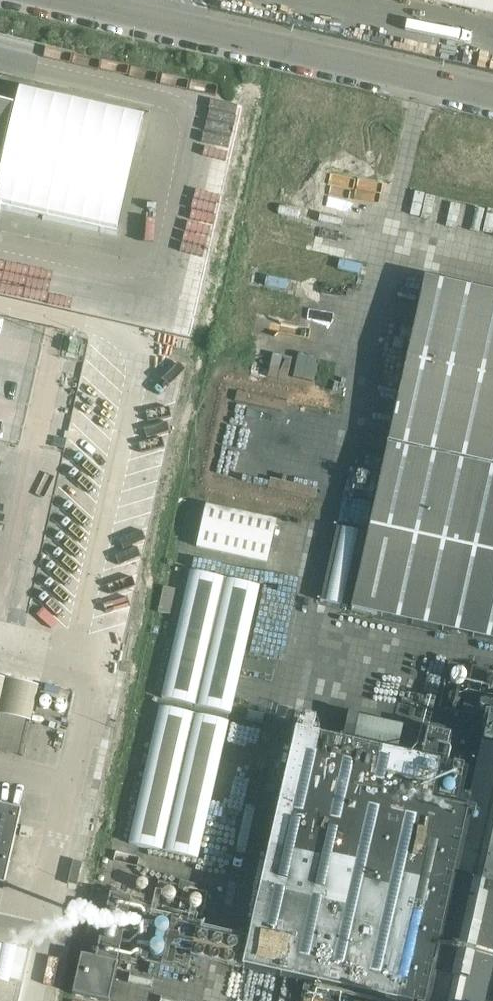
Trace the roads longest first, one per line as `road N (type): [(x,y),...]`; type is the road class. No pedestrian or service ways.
road 1 (unclassified): [(492,94),(71,0)]

